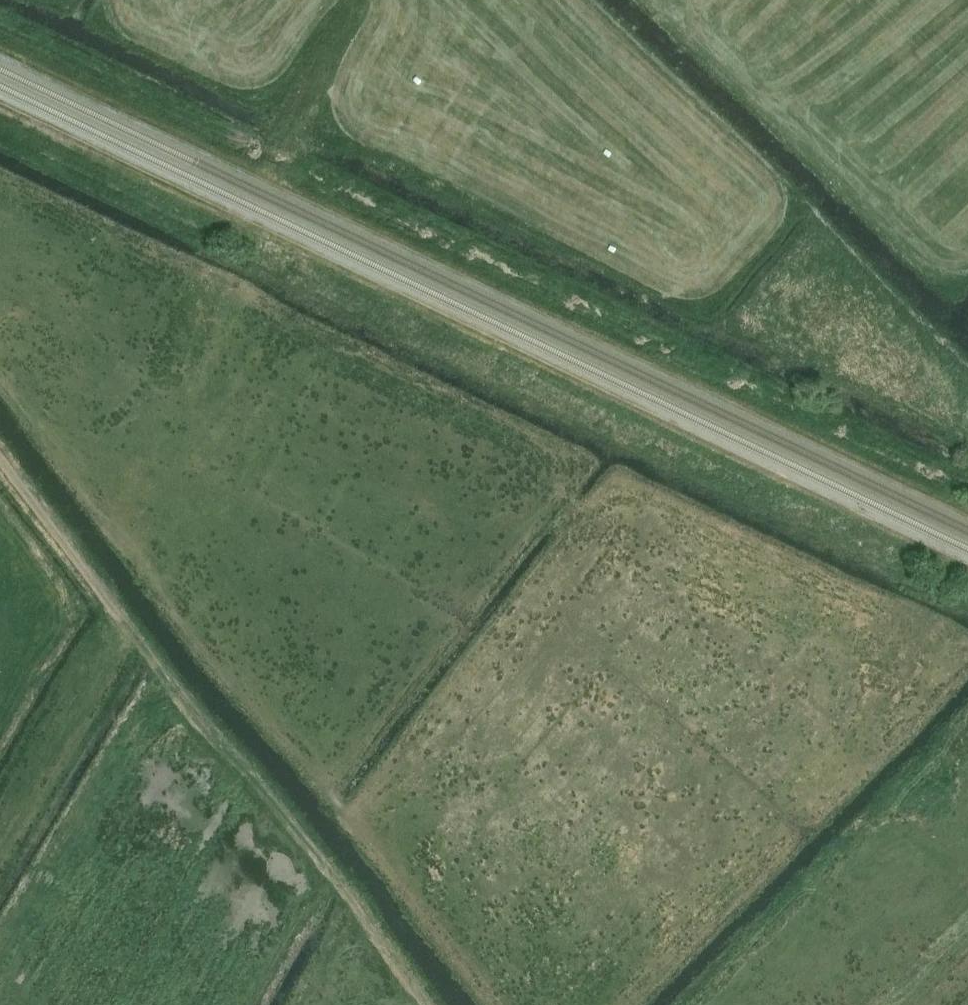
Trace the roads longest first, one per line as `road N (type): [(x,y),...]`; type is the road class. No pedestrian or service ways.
road 1 (track): [(341,884),(141,647),(0,462)]

